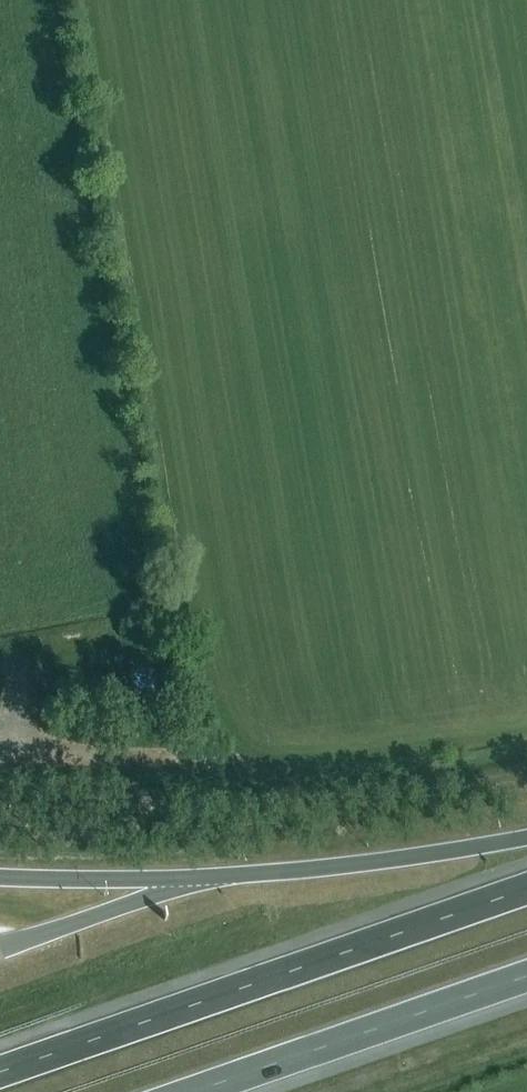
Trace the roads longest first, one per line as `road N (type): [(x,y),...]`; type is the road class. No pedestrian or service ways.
road 1 (motorway): [(526,890),(0,1073)]
road 2 (motorway): [(193,1091),(526,975)]
road 3 (motorway): [(526,838),(178,880)]
road 4 (unclassified): [(0,753),(177,751)]

